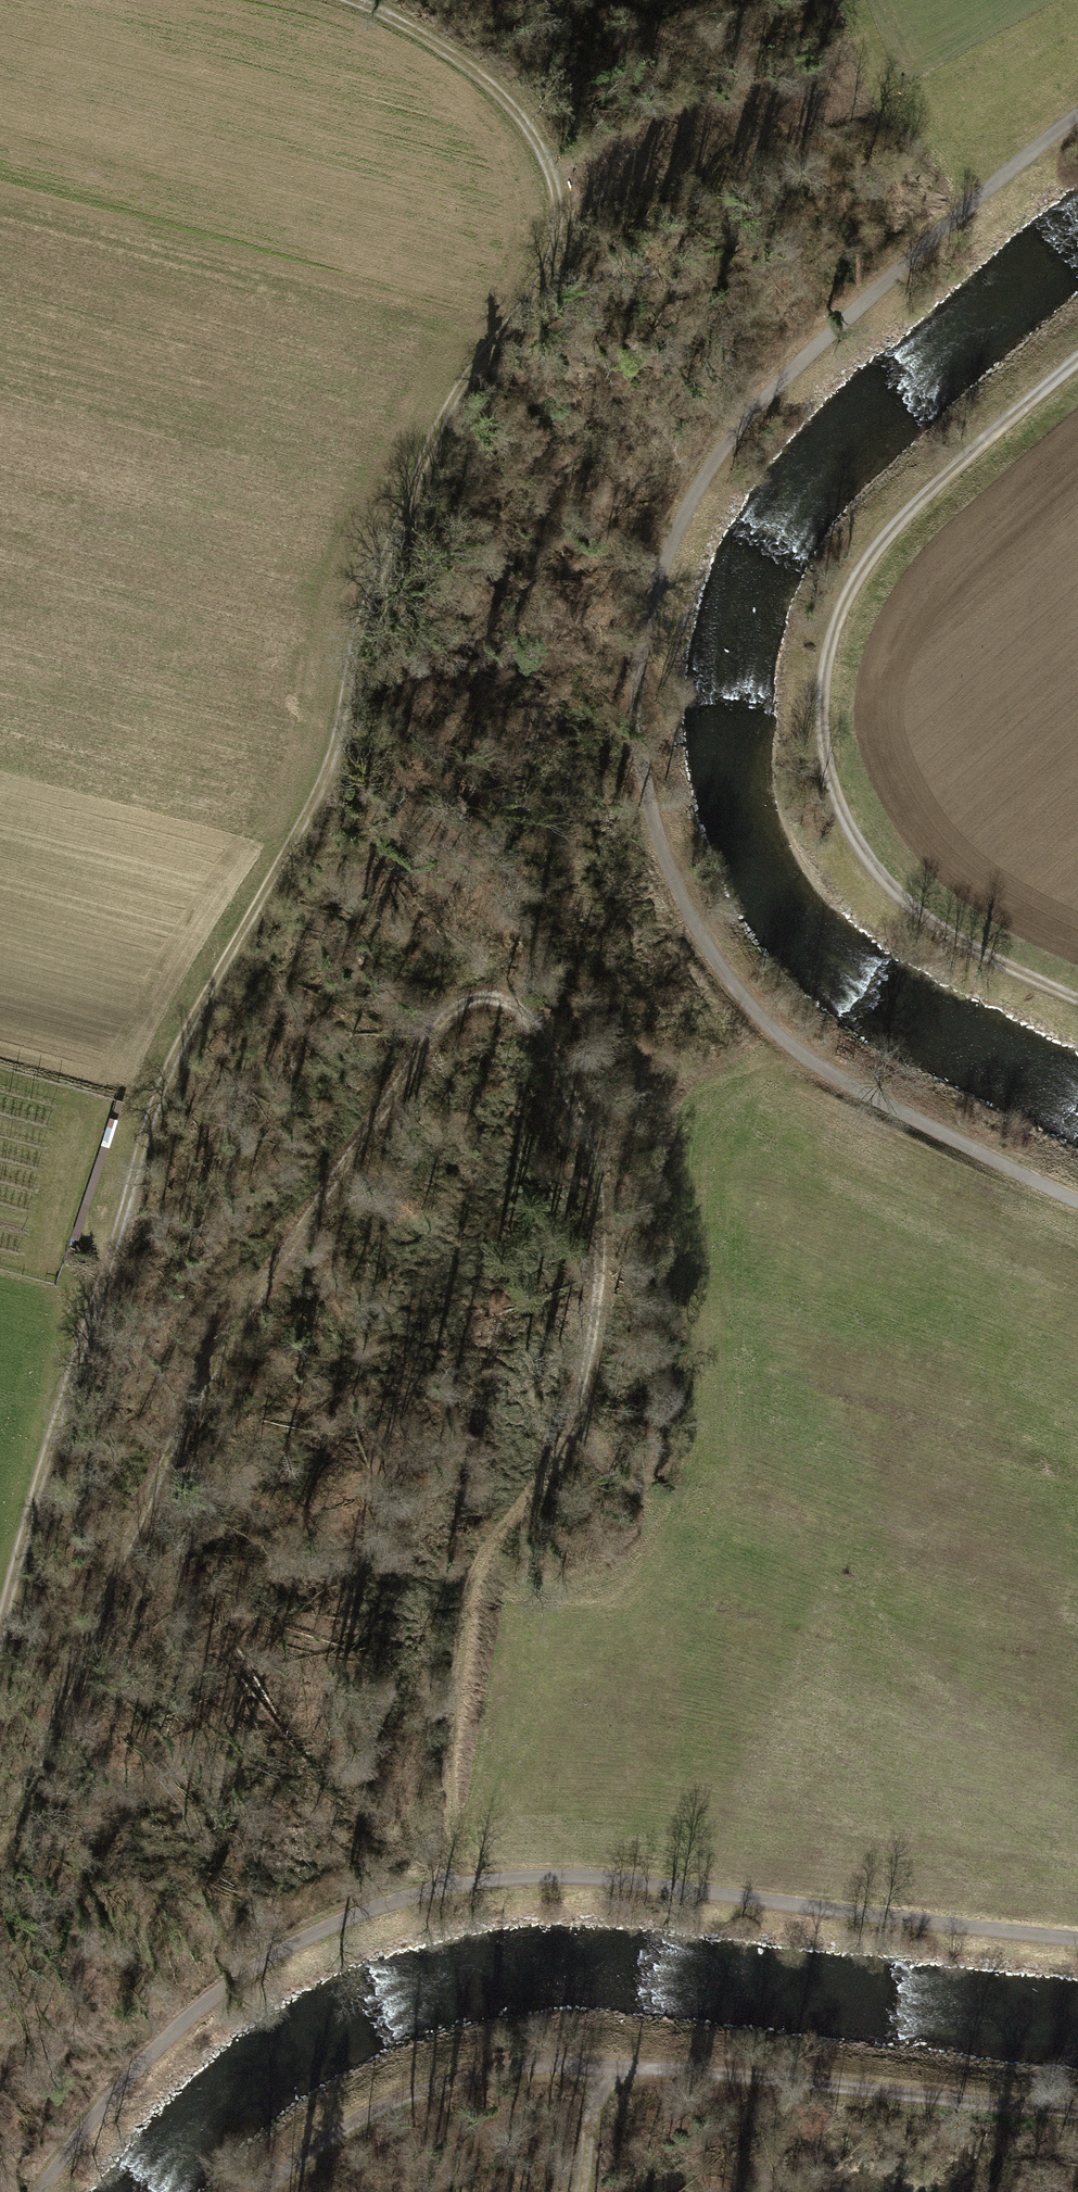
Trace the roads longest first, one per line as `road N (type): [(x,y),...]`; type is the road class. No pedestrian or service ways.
road 1 (track): [(0,1835),(197,1397),(257,1291),(455,1006),(481,994),(521,1005),(539,1027),(587,1139),(598,1202),(596,1314),(569,1422),(476,1568),(449,1765),(448,1887)]
road 2 (track): [(346,0),(377,10),(460,62),(508,105),(543,156),(559,212),(552,254),(428,445),(359,622),(334,739),(307,808),(188,1025),(153,1109),(0,1627)]
road 3 (track): [(1077,116),(892,276),(737,430),(702,480),(659,576),(637,701),(653,821),(691,919),(753,1011),(796,1051),(865,1094),(1077,1201)]
road 4 (track): [(1077,1939),(582,1876),(425,1892),(300,1940),(244,1973),(166,2036),(42,2191)]
road 5 (track): [(1077,999),(936,925),(873,866),(842,815),(824,750),(822,677),(838,616),(867,558),(914,504),(1077,359)]
road 6 (track): [(262,2191),(333,2133),(421,2088),(522,2066),(1077,2114)]
road 7 (track): [(579,2191),(601,2067)]

